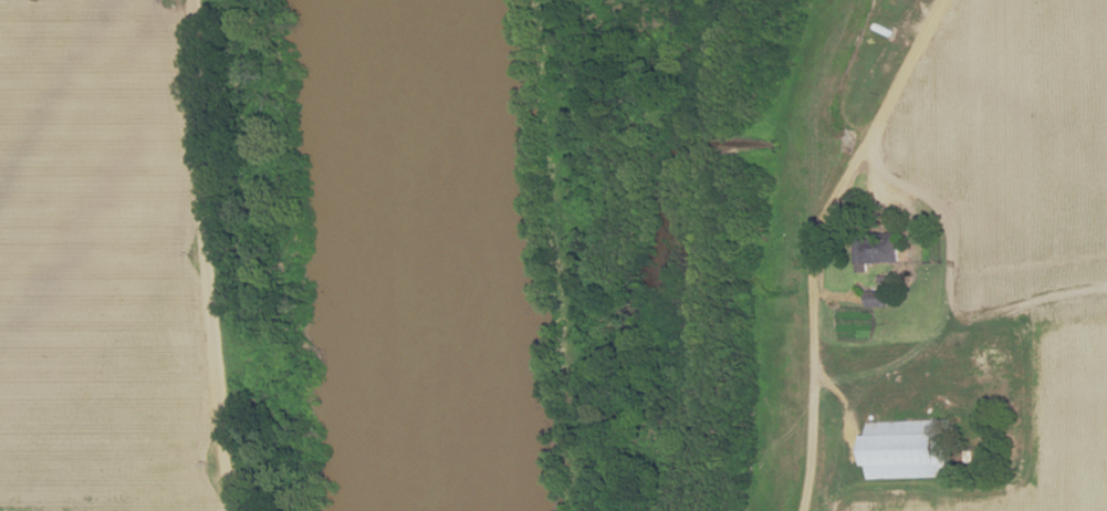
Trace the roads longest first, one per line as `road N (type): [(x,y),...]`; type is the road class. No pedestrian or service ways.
road 1 (residential): [(937,0),(816,238),(807,510)]
road 2 (residential): [(226,510),(206,312),(192,0)]
road 3 (track): [(816,238),(803,199),(803,129),(846,0)]

